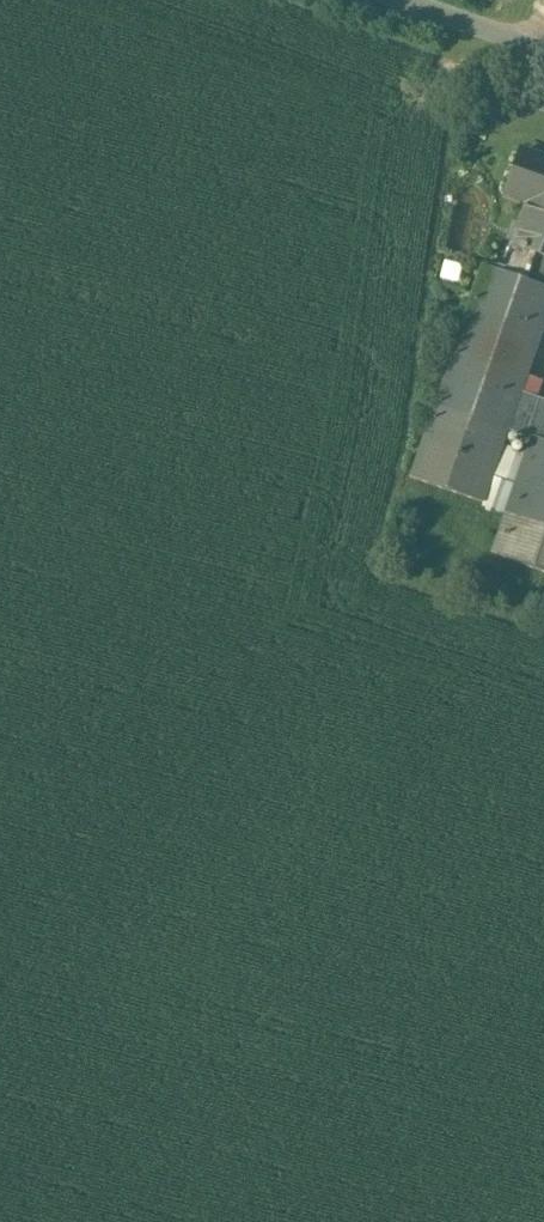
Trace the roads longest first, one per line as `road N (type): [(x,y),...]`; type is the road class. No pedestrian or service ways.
road 1 (unclassified): [(388,0),(543,54)]

